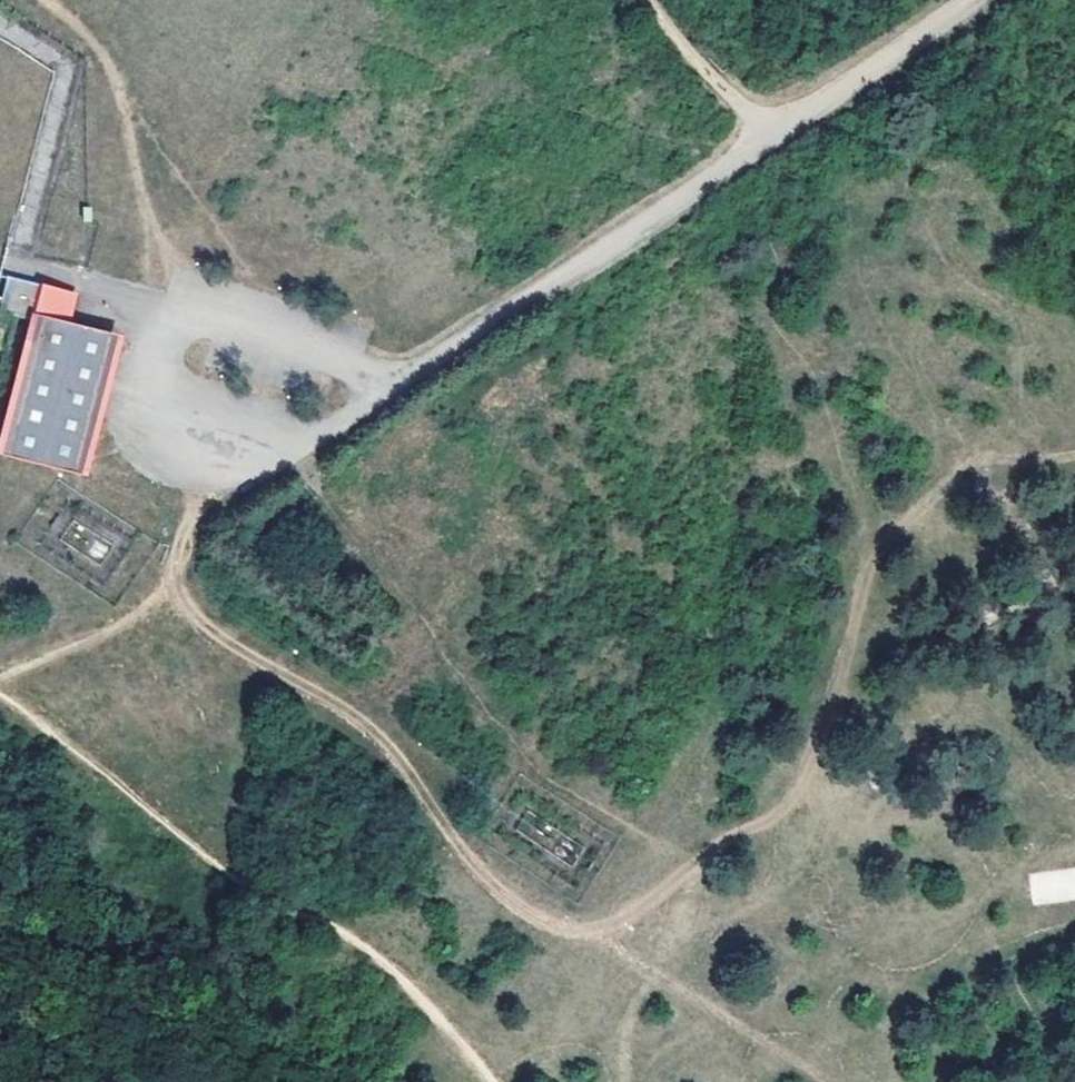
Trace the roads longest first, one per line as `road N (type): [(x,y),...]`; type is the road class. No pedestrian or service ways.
road 1 (unclassified): [(295,451),(974,0)]
road 2 (track): [(0,677),(123,627),(177,583),(217,491),(225,428)]
road 3 (track): [(647,0),(769,142)]

